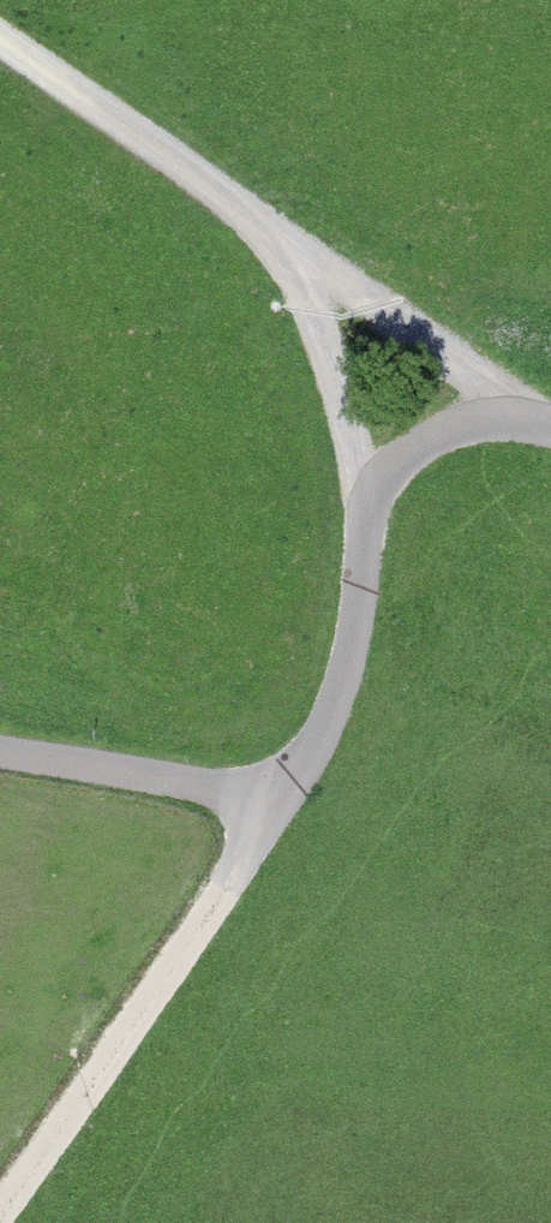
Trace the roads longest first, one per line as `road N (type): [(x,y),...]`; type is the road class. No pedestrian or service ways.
road 1 (track): [(278,810),(0,1205)]
road 2 (track): [(530,419),(262,228)]
road 3 (track): [(262,228),(0,37)]
road 4 (track): [(278,810),(341,693),(368,515)]
road 5 (track): [(262,228),(316,314),(368,515)]
road 6 (track): [(368,515),(386,475),(421,443),(470,422),(530,419)]

